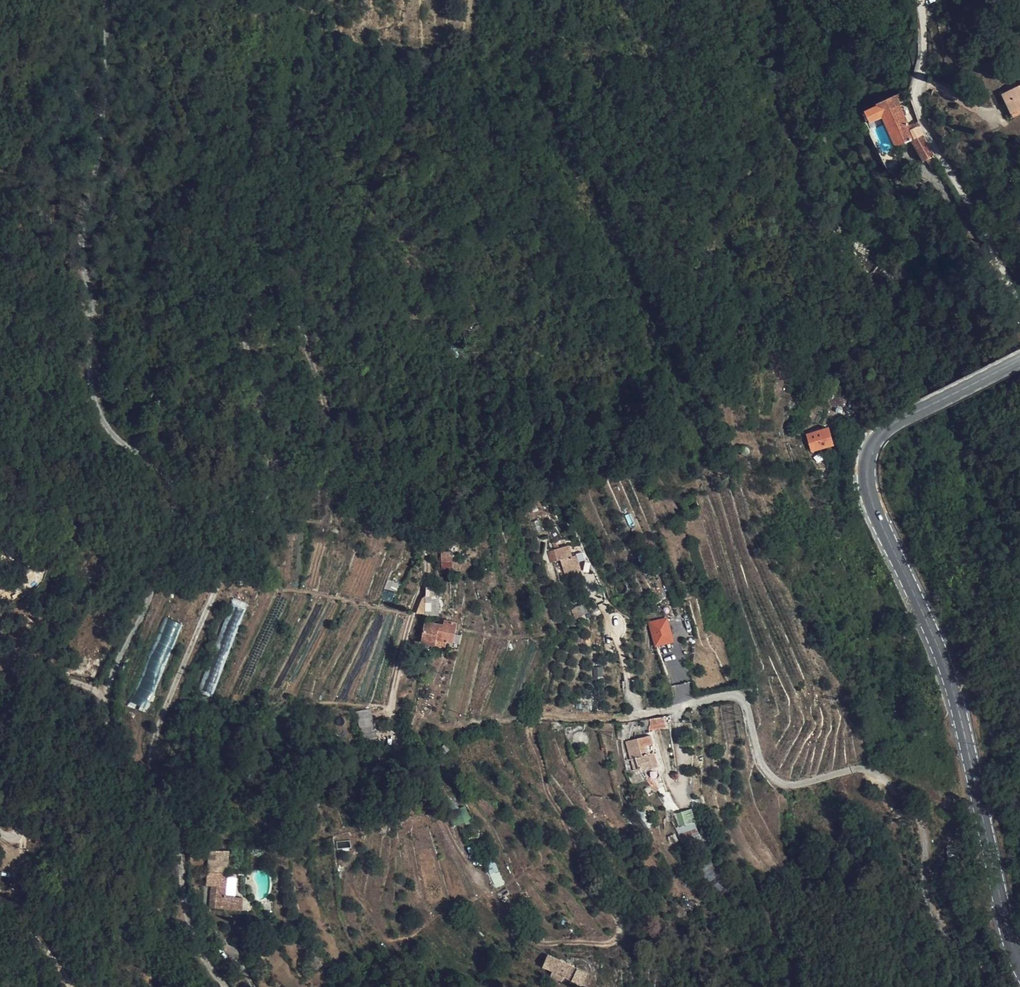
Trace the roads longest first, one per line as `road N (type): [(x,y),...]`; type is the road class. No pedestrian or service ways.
road 1 (track): [(984,986),(928,875),(922,818),(869,772),(792,786),(776,780),(740,694),(621,718),(544,717),(536,732),(544,792),(586,883),(625,927),(614,947),(543,939),(492,903),(403,750),(393,710),(428,575),(425,552),(350,459),(294,302),(263,279),(240,302),(276,479),(174,685),(144,785)]
road 2 (track): [(106,695),(169,551),(174,499),(162,470),(109,430),(91,381),(93,305),(83,255),(104,134),(107,0)]
road 3 (secondary): [(1019,964),(948,671),(867,474),(878,436),(897,420),(1019,359)]
road 4 (unclassified): [(224,986),(189,925),(182,847),(127,762),(106,695)]
road 5 (residential): [(1019,296),(921,105),(920,0)]
road 6 (track): [(0,784),(22,834),(22,922),(70,986)]
road 7 (track): [(639,713),(590,582)]

